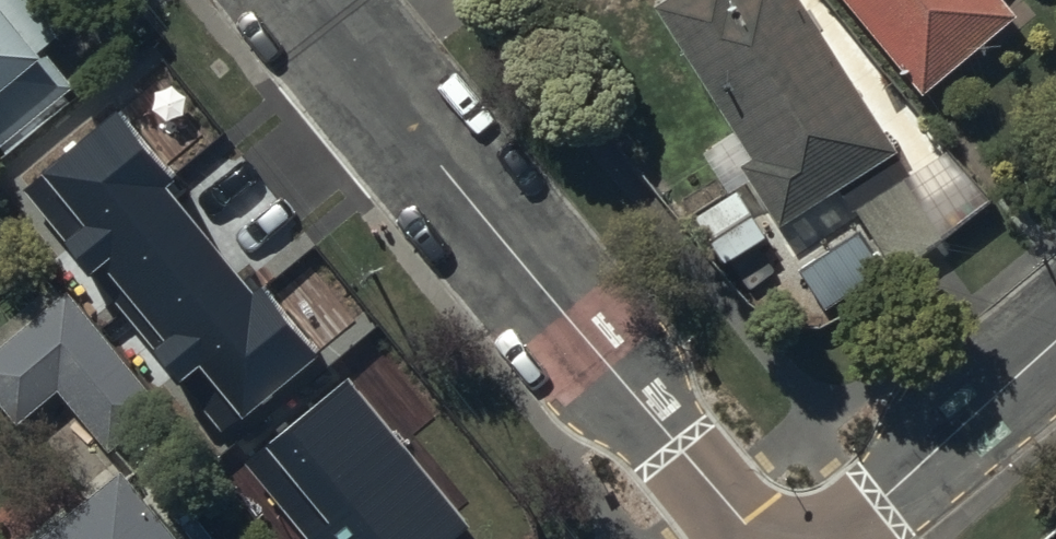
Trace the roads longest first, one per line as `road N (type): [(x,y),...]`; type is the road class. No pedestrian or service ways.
road 1 (residential): [(308,0),(759,538)]
road 2 (residential): [(1055,344),(831,538)]

